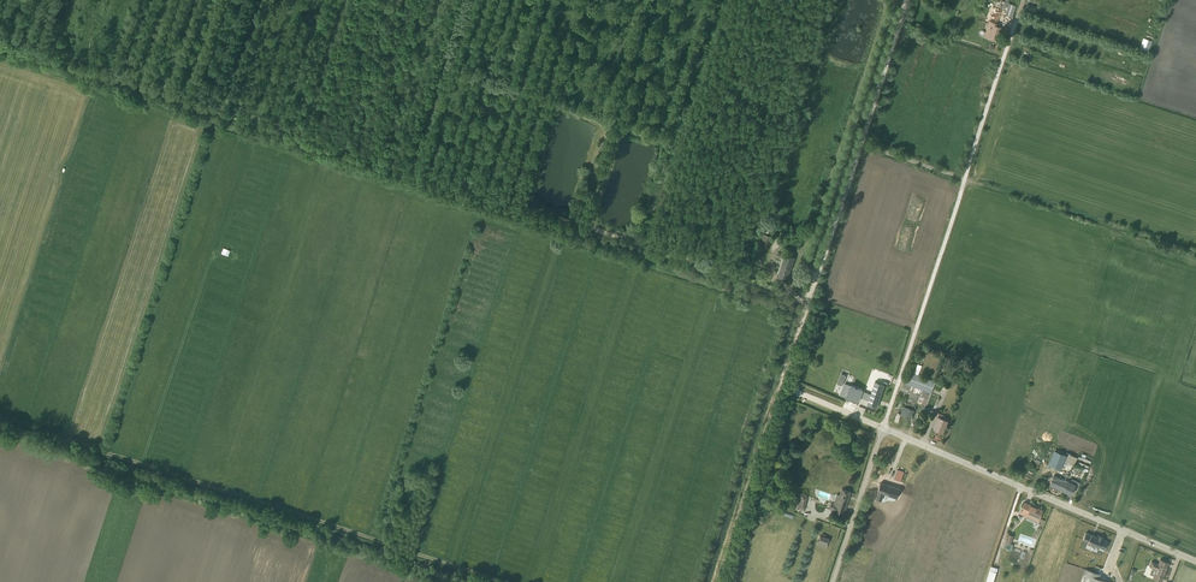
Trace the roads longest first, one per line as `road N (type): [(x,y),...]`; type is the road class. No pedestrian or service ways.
road 1 (track): [(566,221),(0,36)]
road 2 (track): [(450,567),(0,416)]
road 3 (unclassified): [(1022,0),(883,428)]
road 4 (track): [(1195,252),(862,144)]
road 5 (unclassified): [(1195,562),(883,428)]
road 6 (track): [(807,305),(716,581)]
road 7 (track): [(807,305),(788,291),(566,221)]
road 8 (track): [(862,144),(807,305)]
road 9 (unclassified): [(883,428),(833,581)]
road 10 (track): [(908,0),(862,144)]

